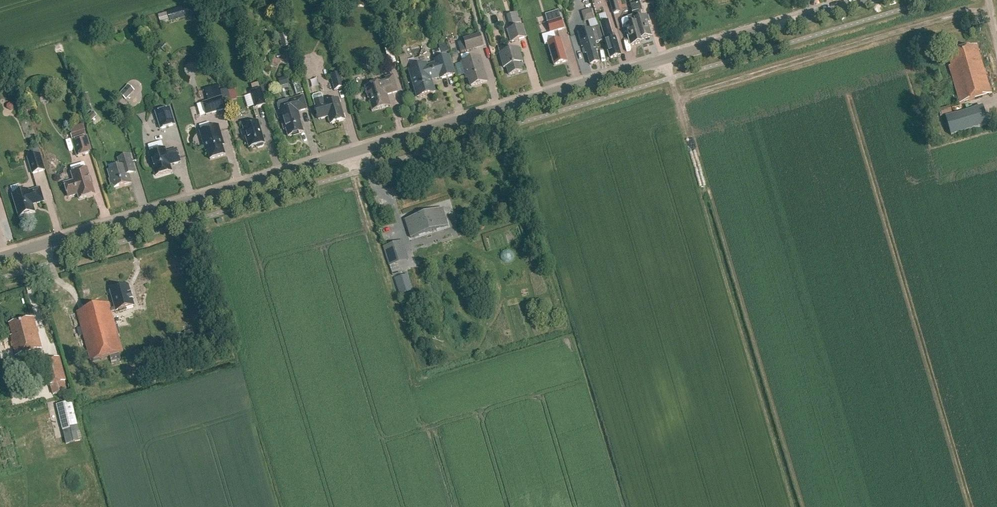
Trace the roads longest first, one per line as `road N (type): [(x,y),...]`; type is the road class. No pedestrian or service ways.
road 1 (tertiary): [(0,258),(867,0)]

